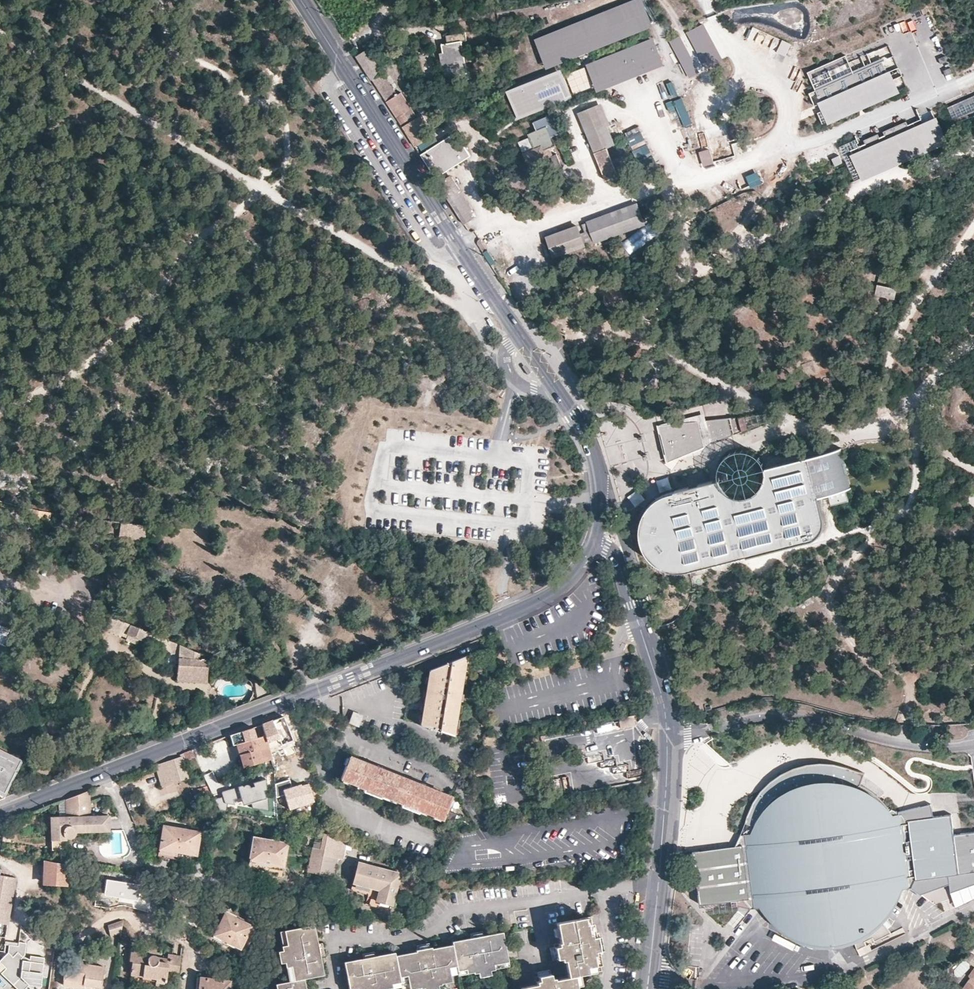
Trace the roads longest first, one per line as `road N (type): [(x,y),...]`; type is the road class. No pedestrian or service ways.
road 1 (residential): [(595,544),(580,573),(504,617),(0,815)]
road 2 (track): [(0,38),(445,297),(468,312),(485,345),(505,355)]
road 3 (residential): [(304,0),(575,414),(601,476)]
road 4 (track): [(923,433),(914,494),(839,577),(831,597),(847,641),(886,675),(907,679),(907,706),(888,739)]
road 5 (residential): [(644,628),(671,740),(647,988)]
road 6 (residential): [(644,628),(601,476)]

